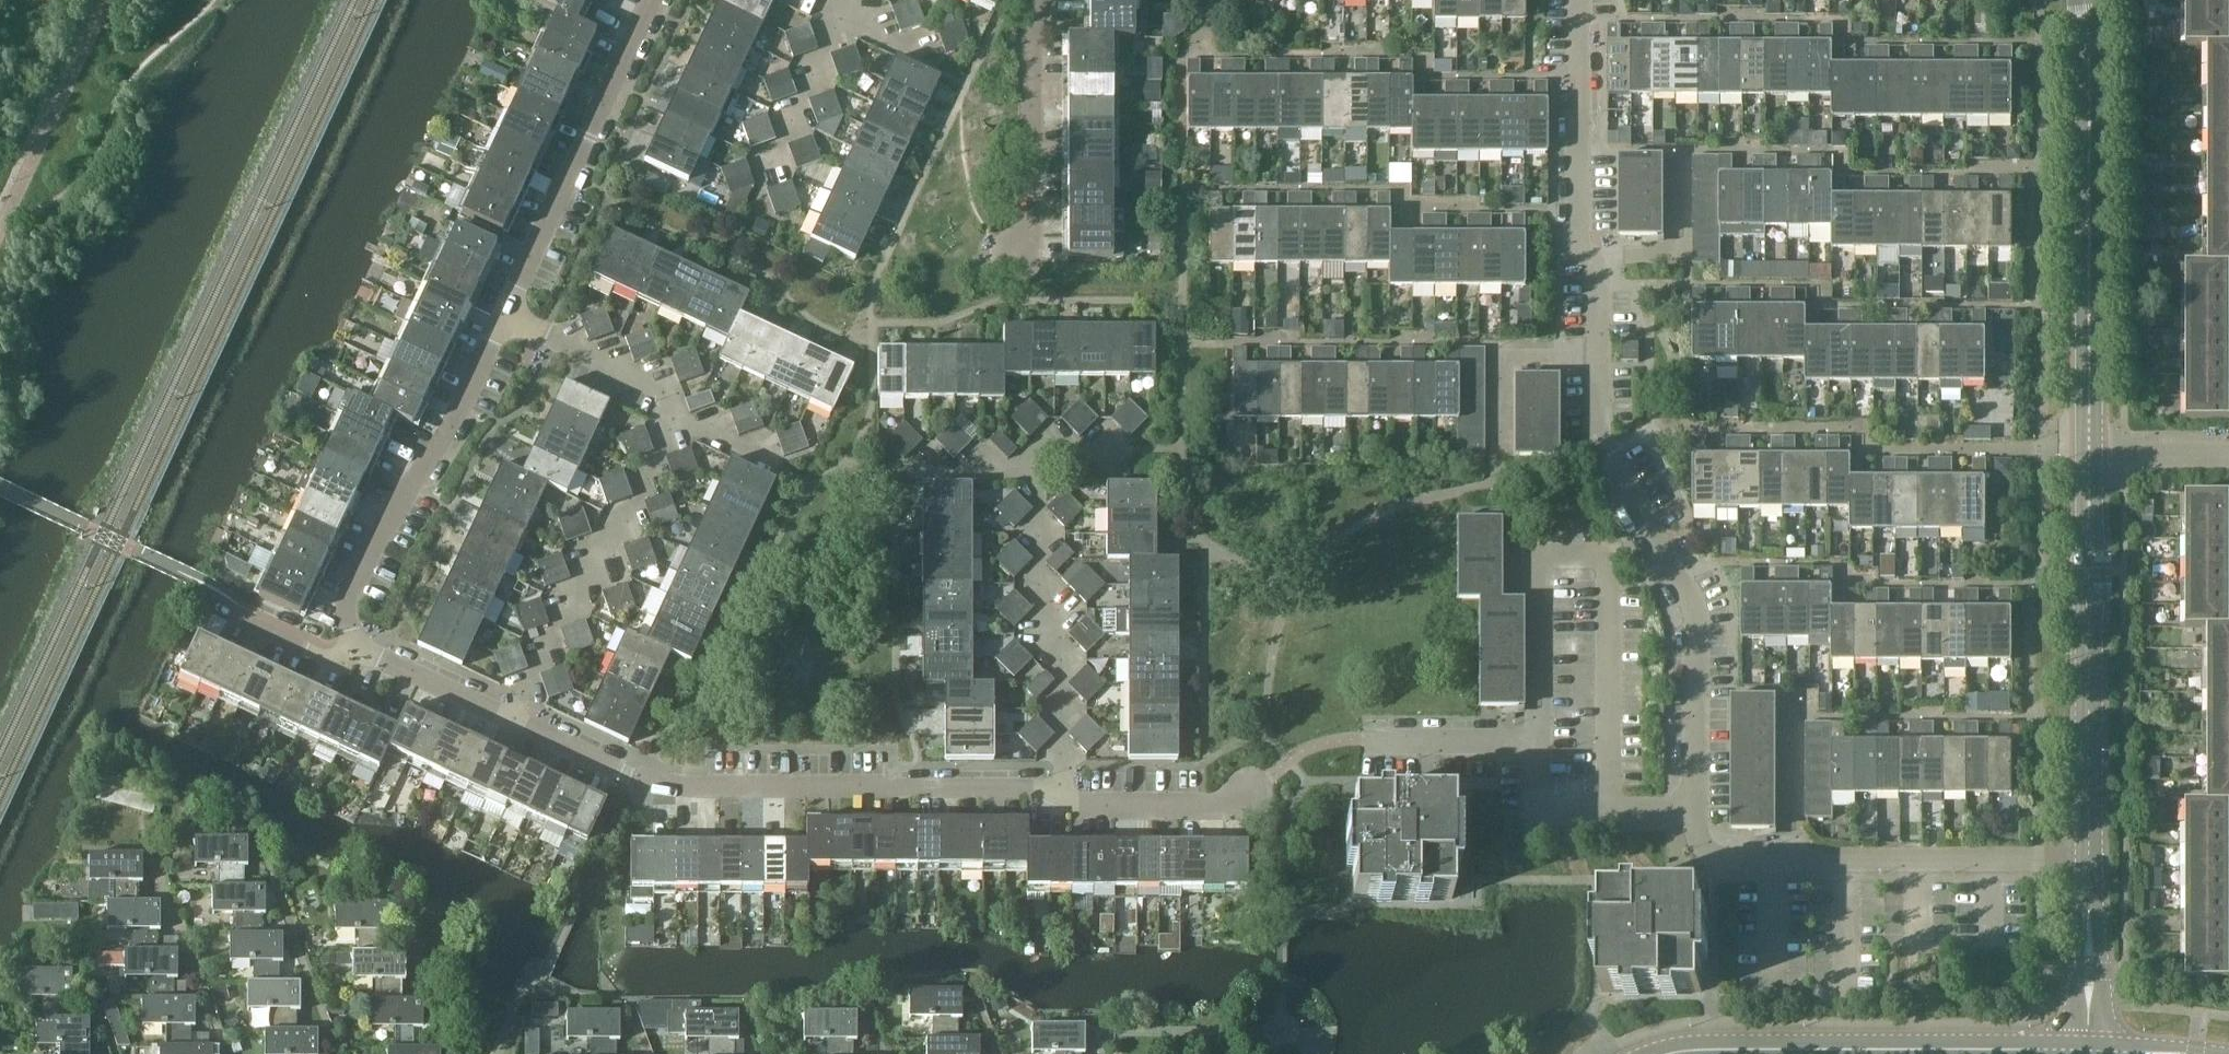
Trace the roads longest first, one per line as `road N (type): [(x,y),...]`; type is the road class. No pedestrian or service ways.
road 1 (residential): [(1701,808),(1702,620),(1599,445),(1598,283),(1576,229),(1575,141),(1584,110),(1579,0)]
road 2 (residential): [(1064,788),(672,790),(509,720)]
road 3 (tertiary): [(2090,453),(2088,0)]
road 4 (residential): [(2088,863),(1721,862),(1704,839),(1701,808)]
road 5 (tertiary): [(1663,1053),(2089,1050)]
road 6 (residential): [(1701,808),(1539,808),(1538,741),(1344,742)]
road 7 (tertiary): [(2088,863),(2090,453)]
road 8 (residential): [(351,652),(351,596),(376,541),(450,446),(509,322)]
road 9 (residential): [(509,322),(653,0)]
road 10 (residential): [(509,720),(596,547),(629,519),(674,418)]
road 11 (residential): [(1064,788),(1062,629),(1040,574),(1040,471)]
road 12 (residential): [(1042,265),(1040,0)]
road 13 (residential): [(758,196),(846,0)]
road 14 (residential): [(1064,788),(1076,803),(1206,802),(1228,802),(1251,787)]
road 15 (residential): [(674,418),(658,391),(509,322)]
road 16 (tertiary): [(2089,1050),(2088,863)]
road 17 (residential): [(509,720),(351,652)]
road 18 (residential): [(351,652),(321,651),(223,605)]
road 19 (residential): [(2228,453),(2090,453)]
road 20 (residential): [(905,470),(1040,471)]

